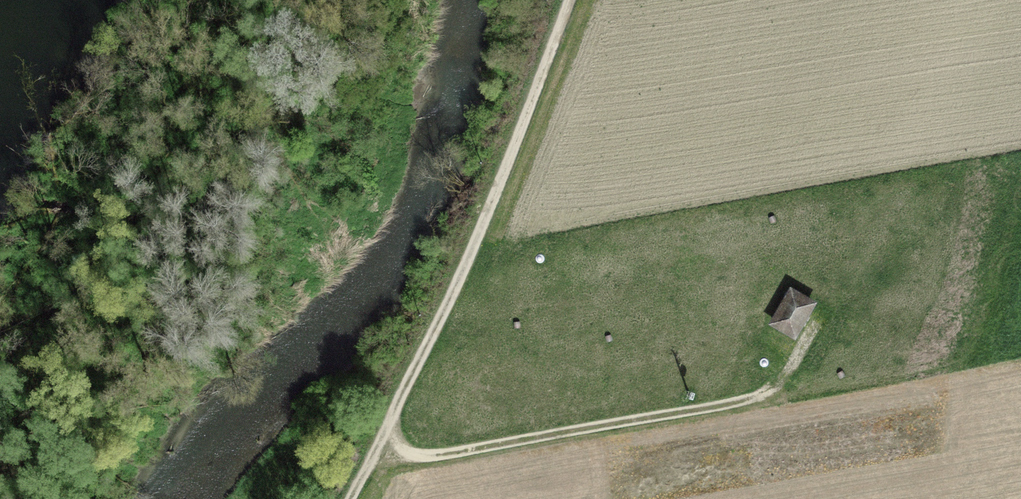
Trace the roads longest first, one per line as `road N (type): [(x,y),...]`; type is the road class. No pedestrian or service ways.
road 1 (track): [(567,0),(511,165),(352,498)]
road 2 (track): [(371,458),(475,449),(753,399),(790,369),(811,329)]

